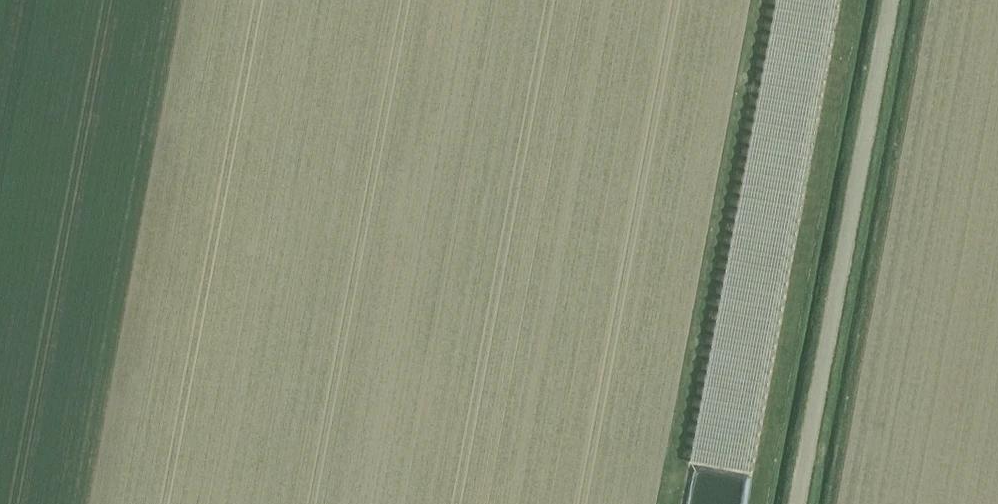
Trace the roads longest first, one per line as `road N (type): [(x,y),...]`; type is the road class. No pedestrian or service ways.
road 1 (unclassified): [(806,503),(901,0)]

